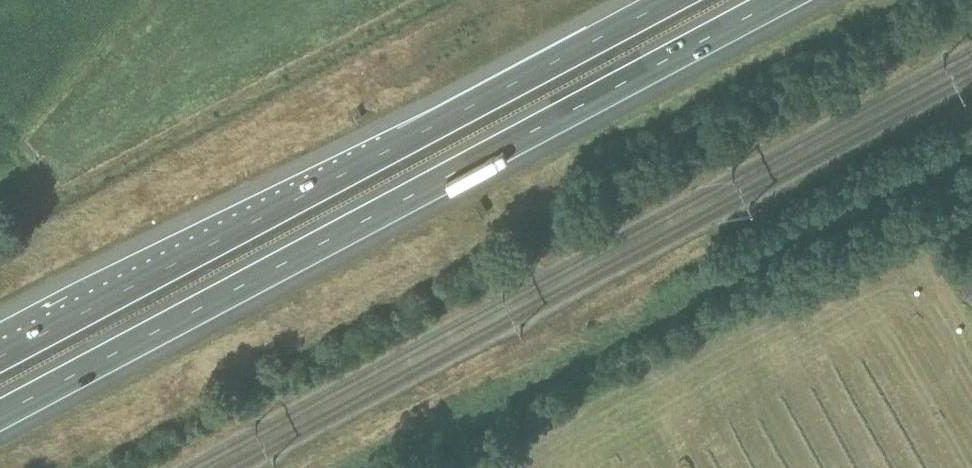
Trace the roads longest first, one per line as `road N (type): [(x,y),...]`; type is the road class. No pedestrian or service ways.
road 1 (motorway): [(0,416),(780,0)]
road 2 (motorway): [(673,0),(0,359)]

